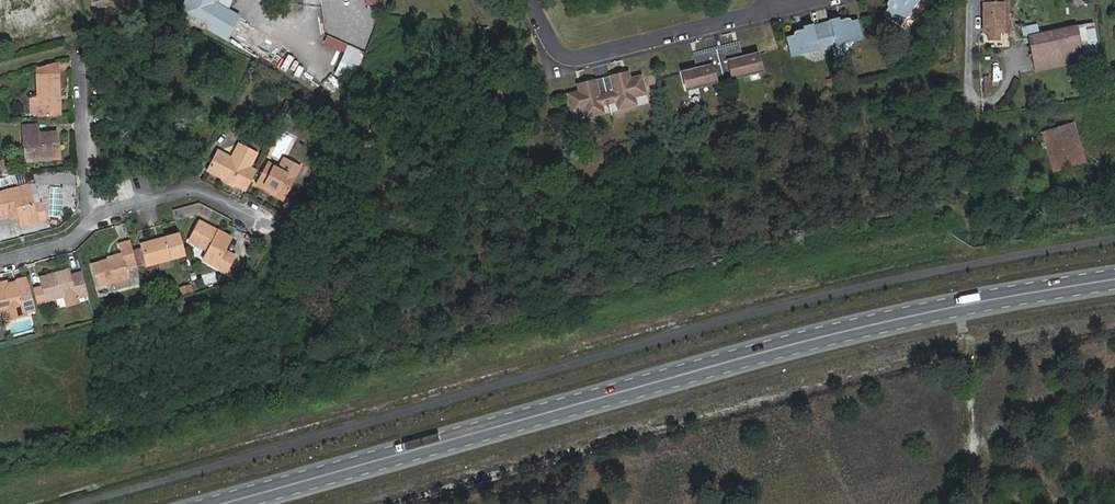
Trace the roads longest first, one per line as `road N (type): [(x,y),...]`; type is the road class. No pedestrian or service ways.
road 1 (primary): [(1114,277),(869,326),(222,503)]
road 2 (residential): [(526,0),(564,58),(767,10)]
road 3 (residential): [(85,222),(179,191),(201,192),(252,219)]
road 4 (residential): [(85,222),(79,55)]

